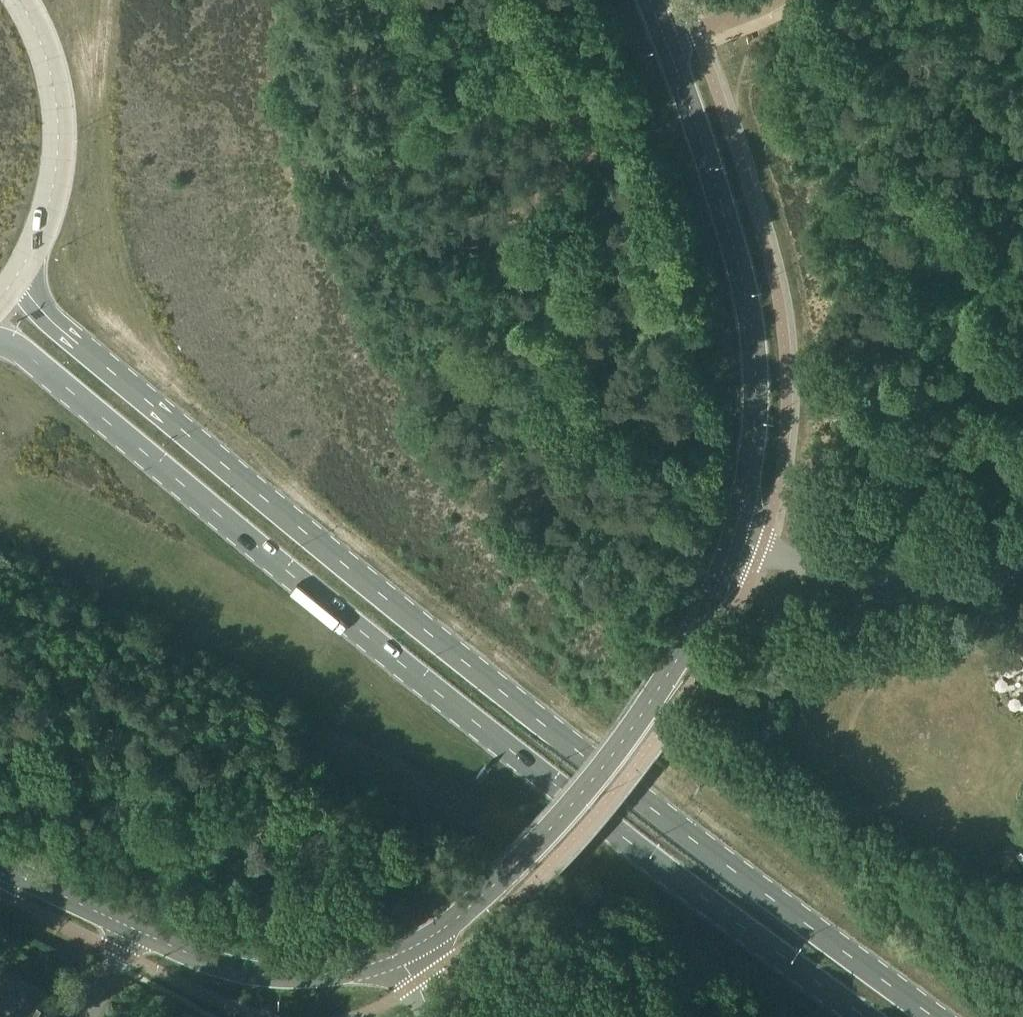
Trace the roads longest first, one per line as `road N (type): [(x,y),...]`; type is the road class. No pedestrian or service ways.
road 1 (primary): [(940,1016),(375,587),(61,326),(20,270)]
road 2 (primary): [(0,339),(546,777),(868,1016)]
road 3 (tertiary): [(405,951),(468,909),(589,785),(686,647),(734,541)]
road 4 (tertiary): [(734,541),(754,454),(753,329),(711,162),(666,37)]
road 5 (unclassified): [(1022,567),(893,581),(832,572),(734,541)]
road 6 (primary): [(20,270),(51,199),(60,122),(44,46),(21,0)]
road 7 (tertiary): [(405,951),(327,972),(266,974),(133,927)]
road 8 (tertiary): [(133,927),(0,865)]

